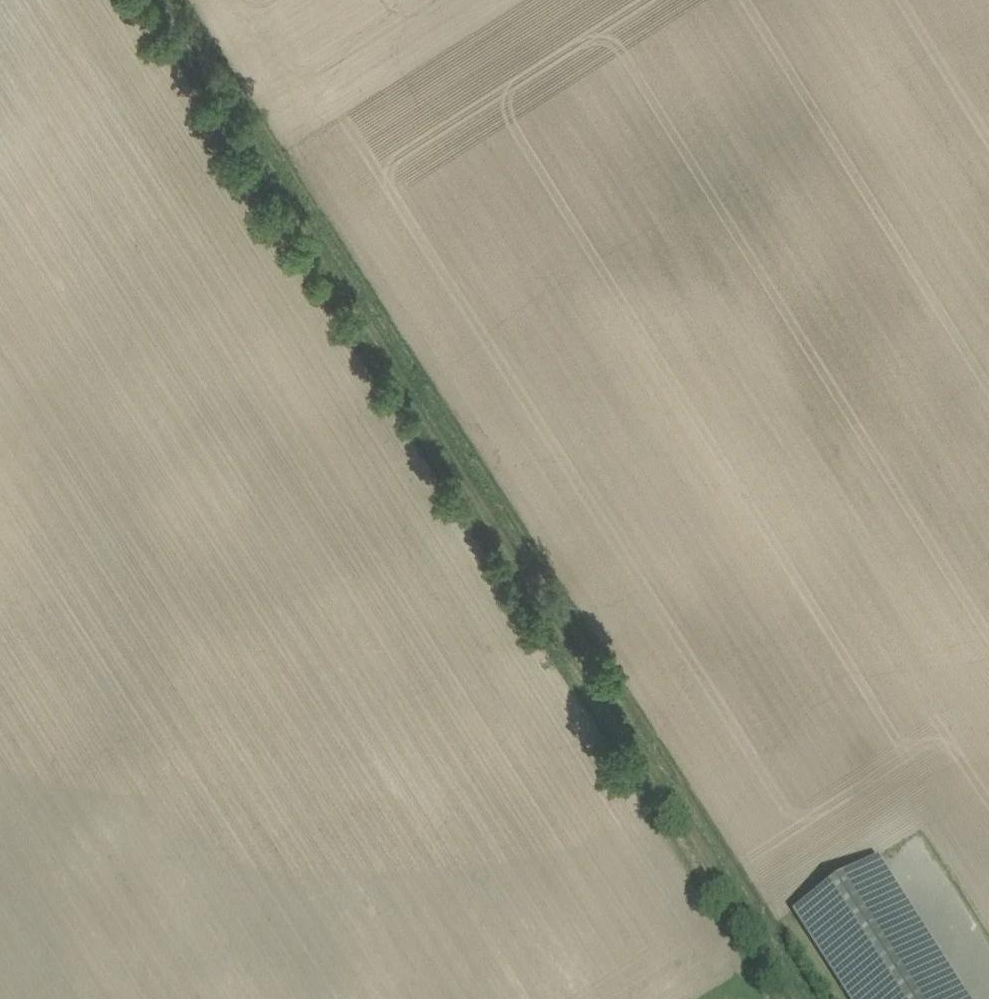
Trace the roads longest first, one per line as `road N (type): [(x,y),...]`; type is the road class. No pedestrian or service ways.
road 1 (track): [(799,998),(164,0)]

